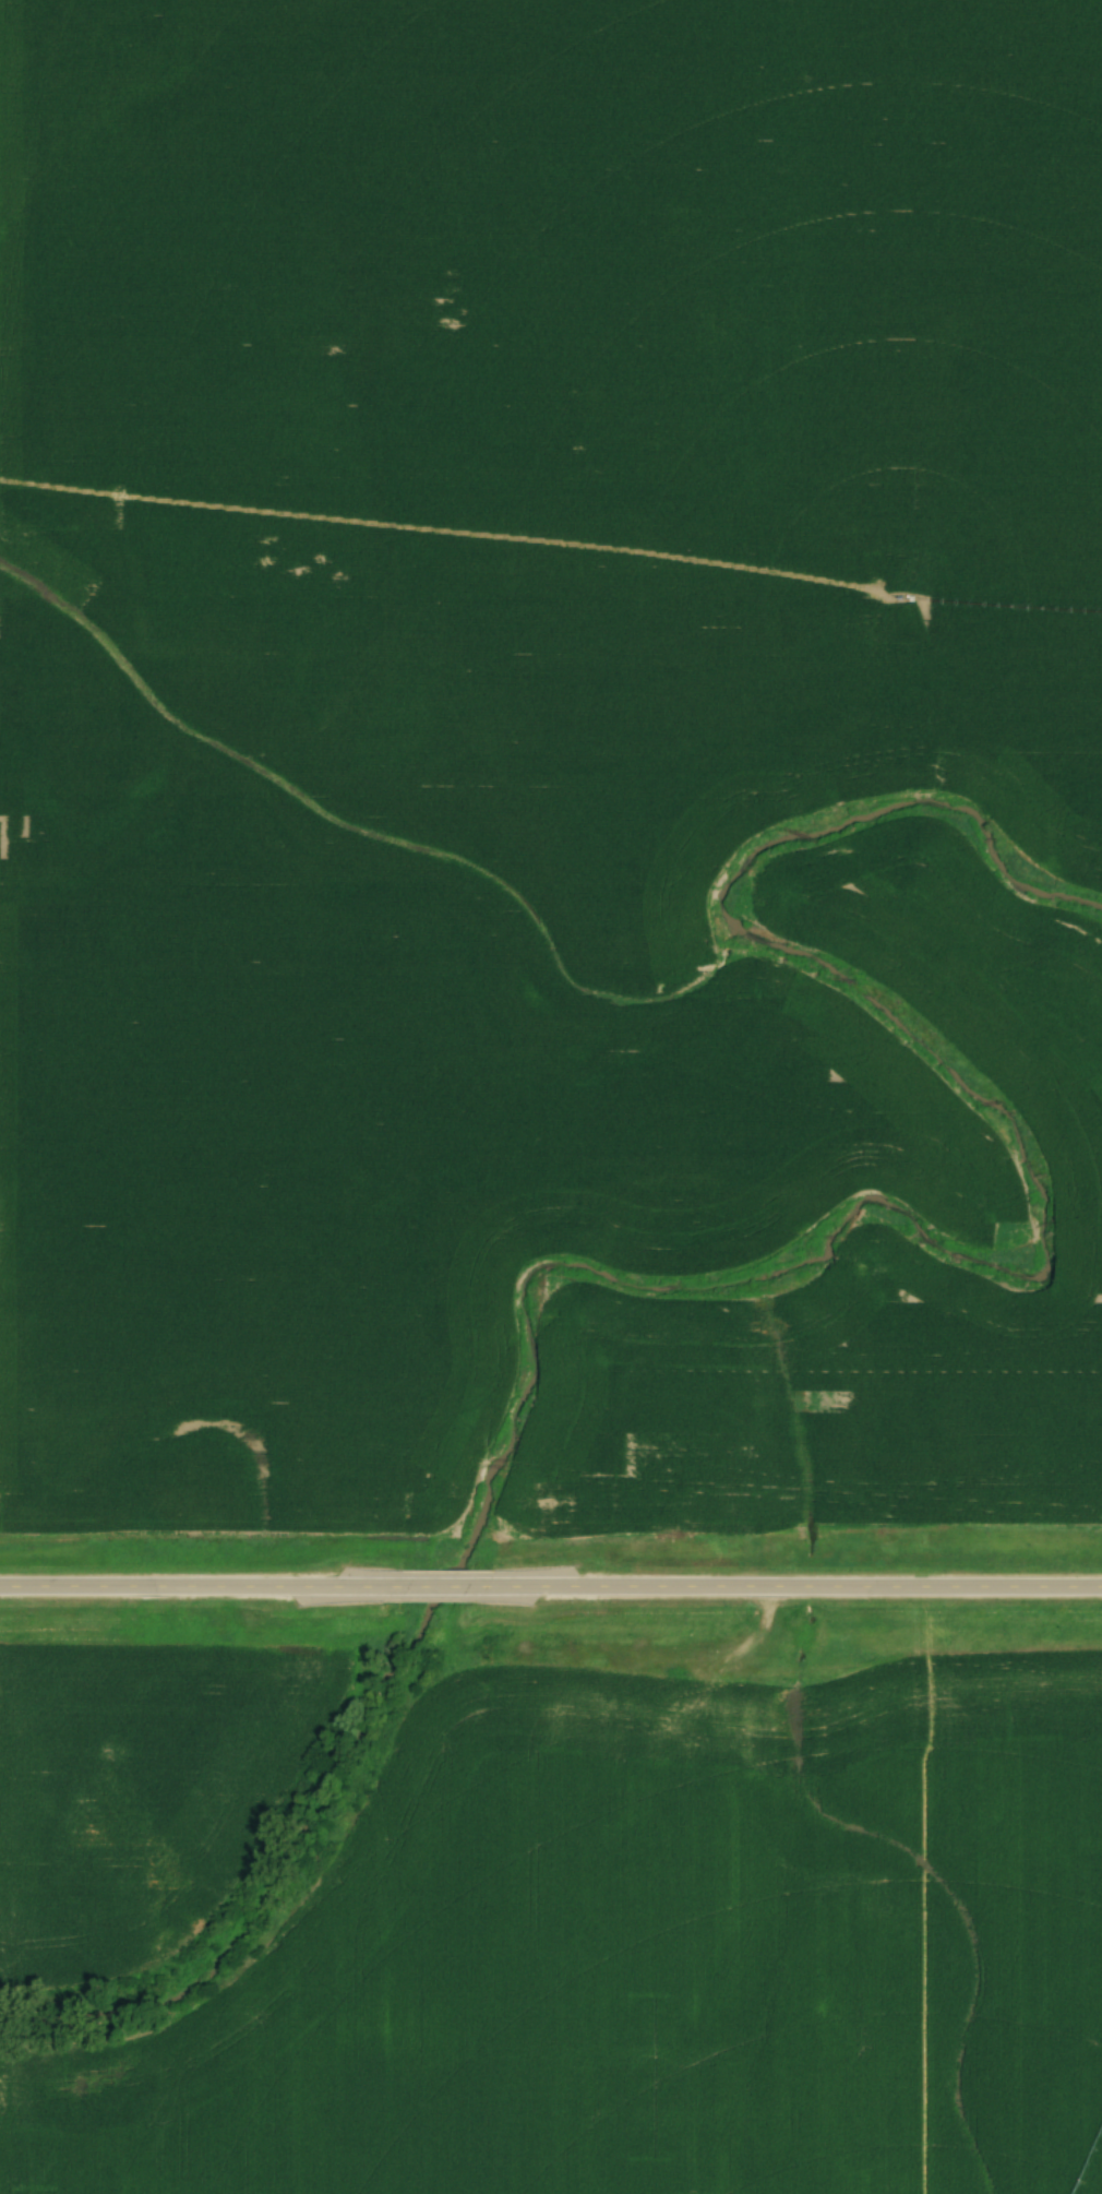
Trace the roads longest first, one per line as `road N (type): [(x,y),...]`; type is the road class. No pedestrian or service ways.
road 1 (secondary): [(1101,1588),(481,1590)]
road 2 (secondary): [(405,1590),(0,1589)]

